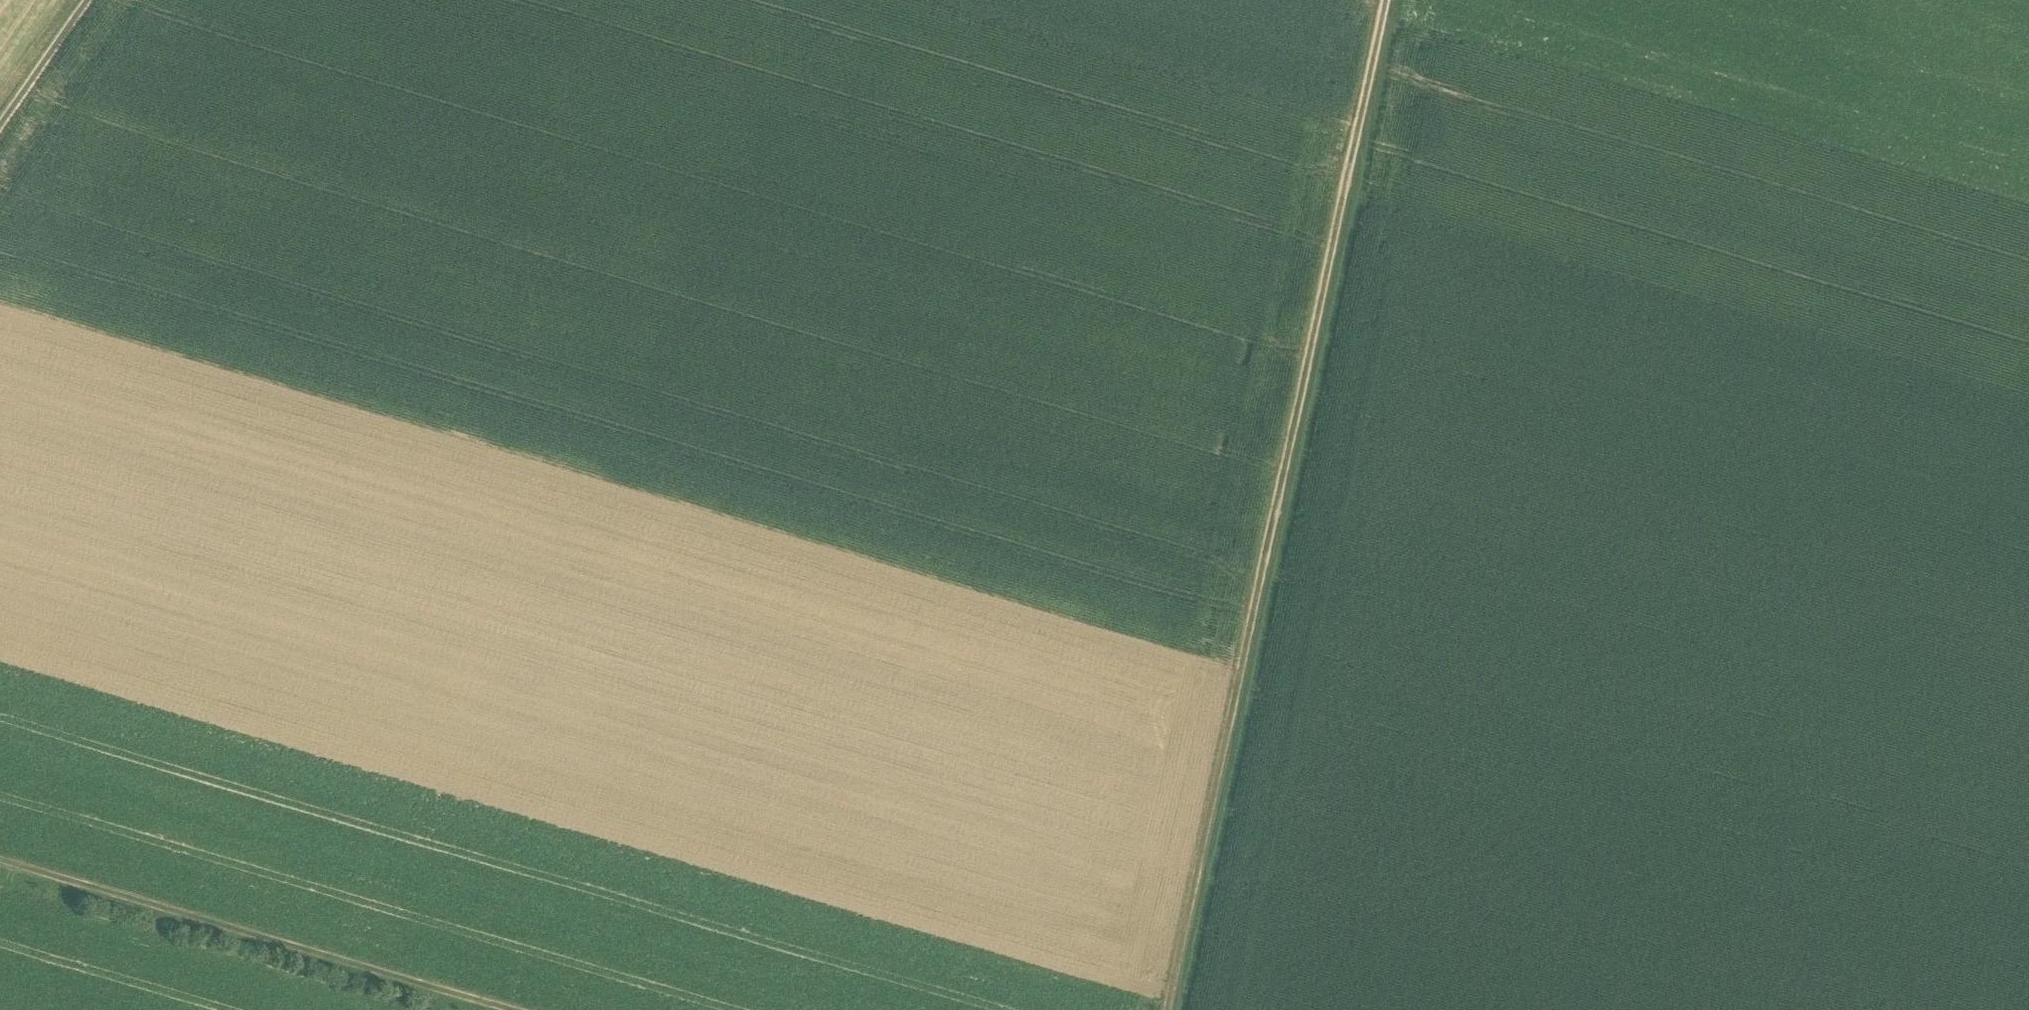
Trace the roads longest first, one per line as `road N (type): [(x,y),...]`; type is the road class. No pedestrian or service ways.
road 1 (track): [(1384,0),(1164,1009)]
road 2 (track): [(0,860),(516,1009)]
road 3 (track): [(93,0),(0,134)]

